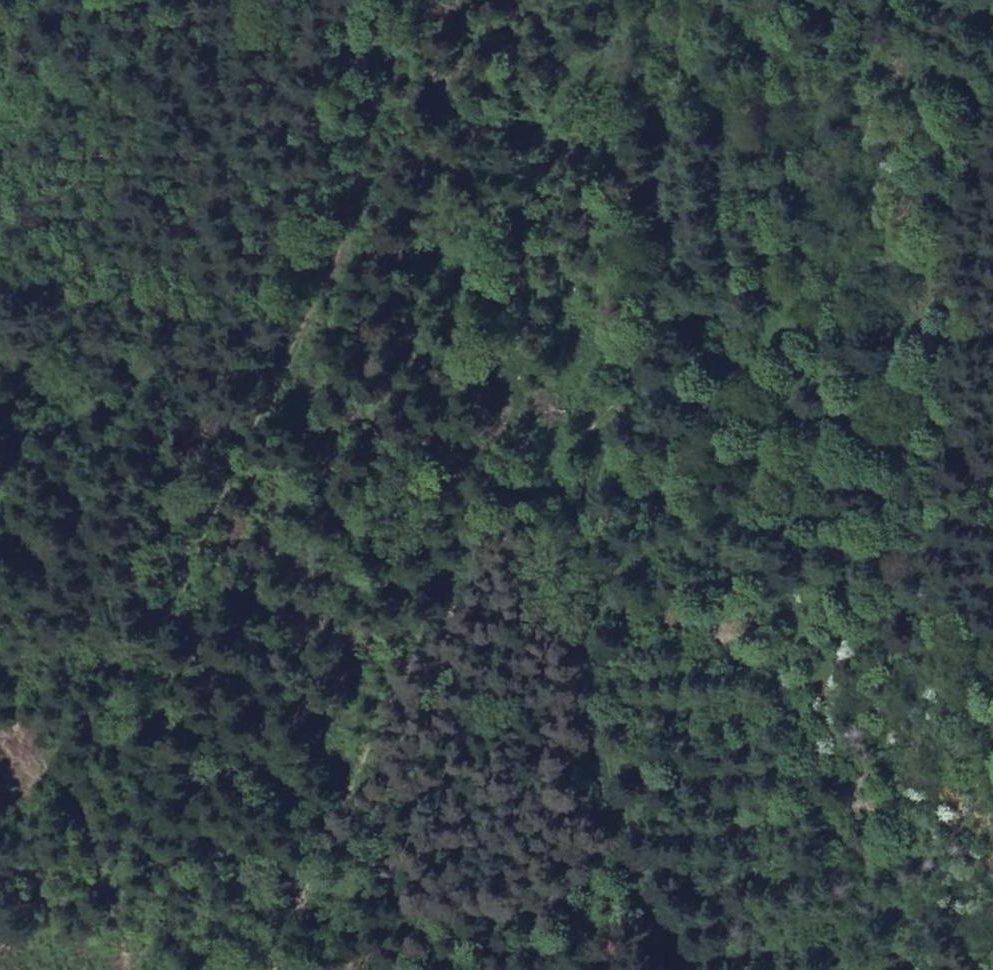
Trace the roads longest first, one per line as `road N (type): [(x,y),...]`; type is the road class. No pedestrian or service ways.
road 1 (track): [(421,0),(335,283),(195,589),(176,679),(155,969)]

